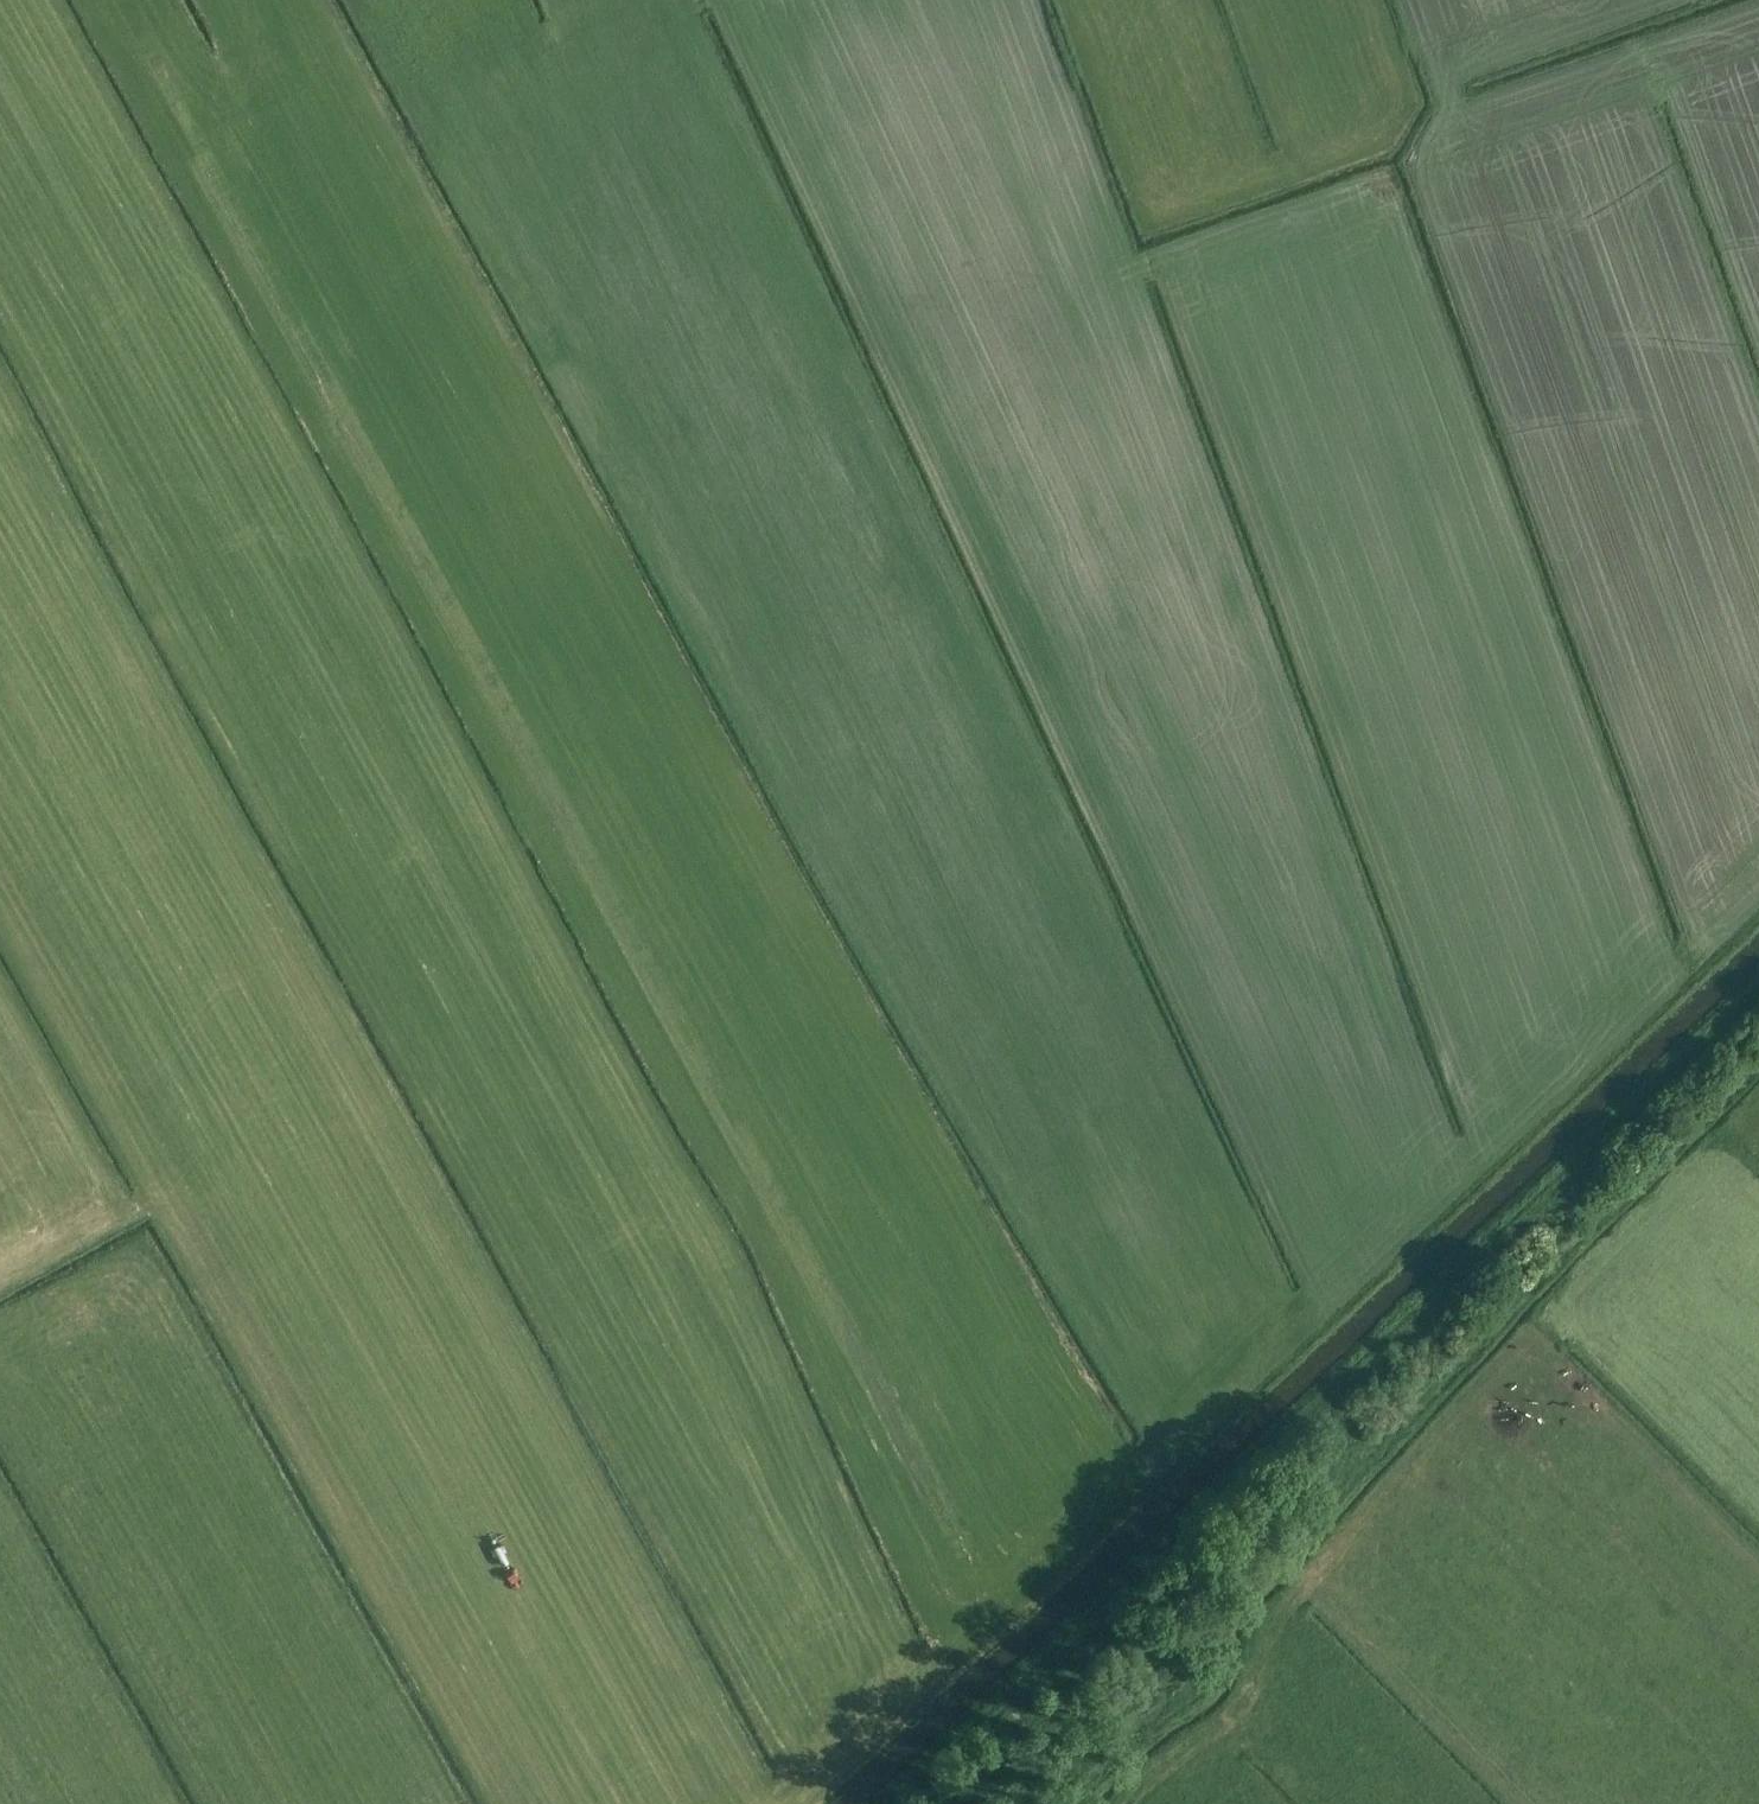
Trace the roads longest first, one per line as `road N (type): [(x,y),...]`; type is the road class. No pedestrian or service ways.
road 1 (track): [(1758,993),(1194,1507),(885,1803)]
road 2 (track): [(1111,1803),(1138,1770),(1229,1707),(1249,1636)]

